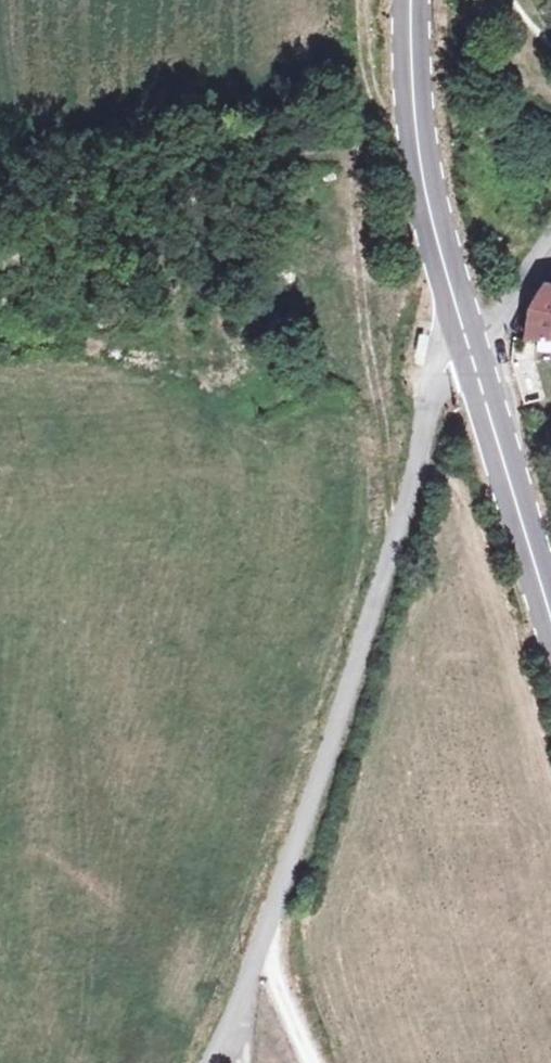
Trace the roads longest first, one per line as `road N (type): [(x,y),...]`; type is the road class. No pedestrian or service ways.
road 1 (residential): [(471,350),(431,403),(328,766),(212,1062)]
road 2 (secondary): [(471,350),(429,205),(413,115),(412,0)]
road 3 (secondary): [(550,616),(471,350)]
road 4 (residential): [(471,350),(550,240)]

